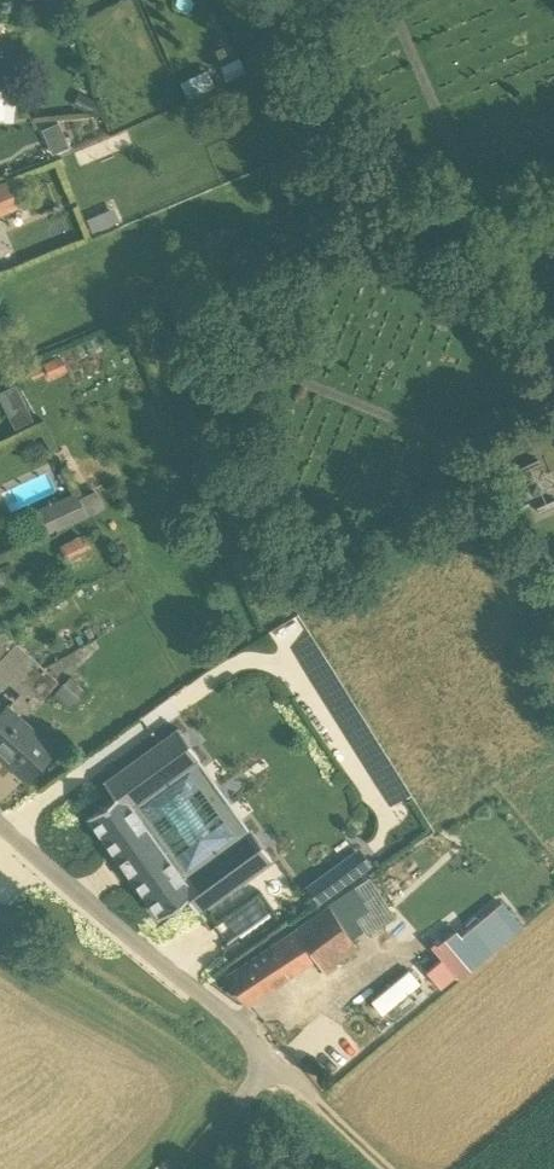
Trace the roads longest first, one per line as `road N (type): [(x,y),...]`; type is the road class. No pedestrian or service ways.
road 1 (unclassified): [(283,1054),(0,798)]
road 2 (track): [(388,1168),(283,1054)]

